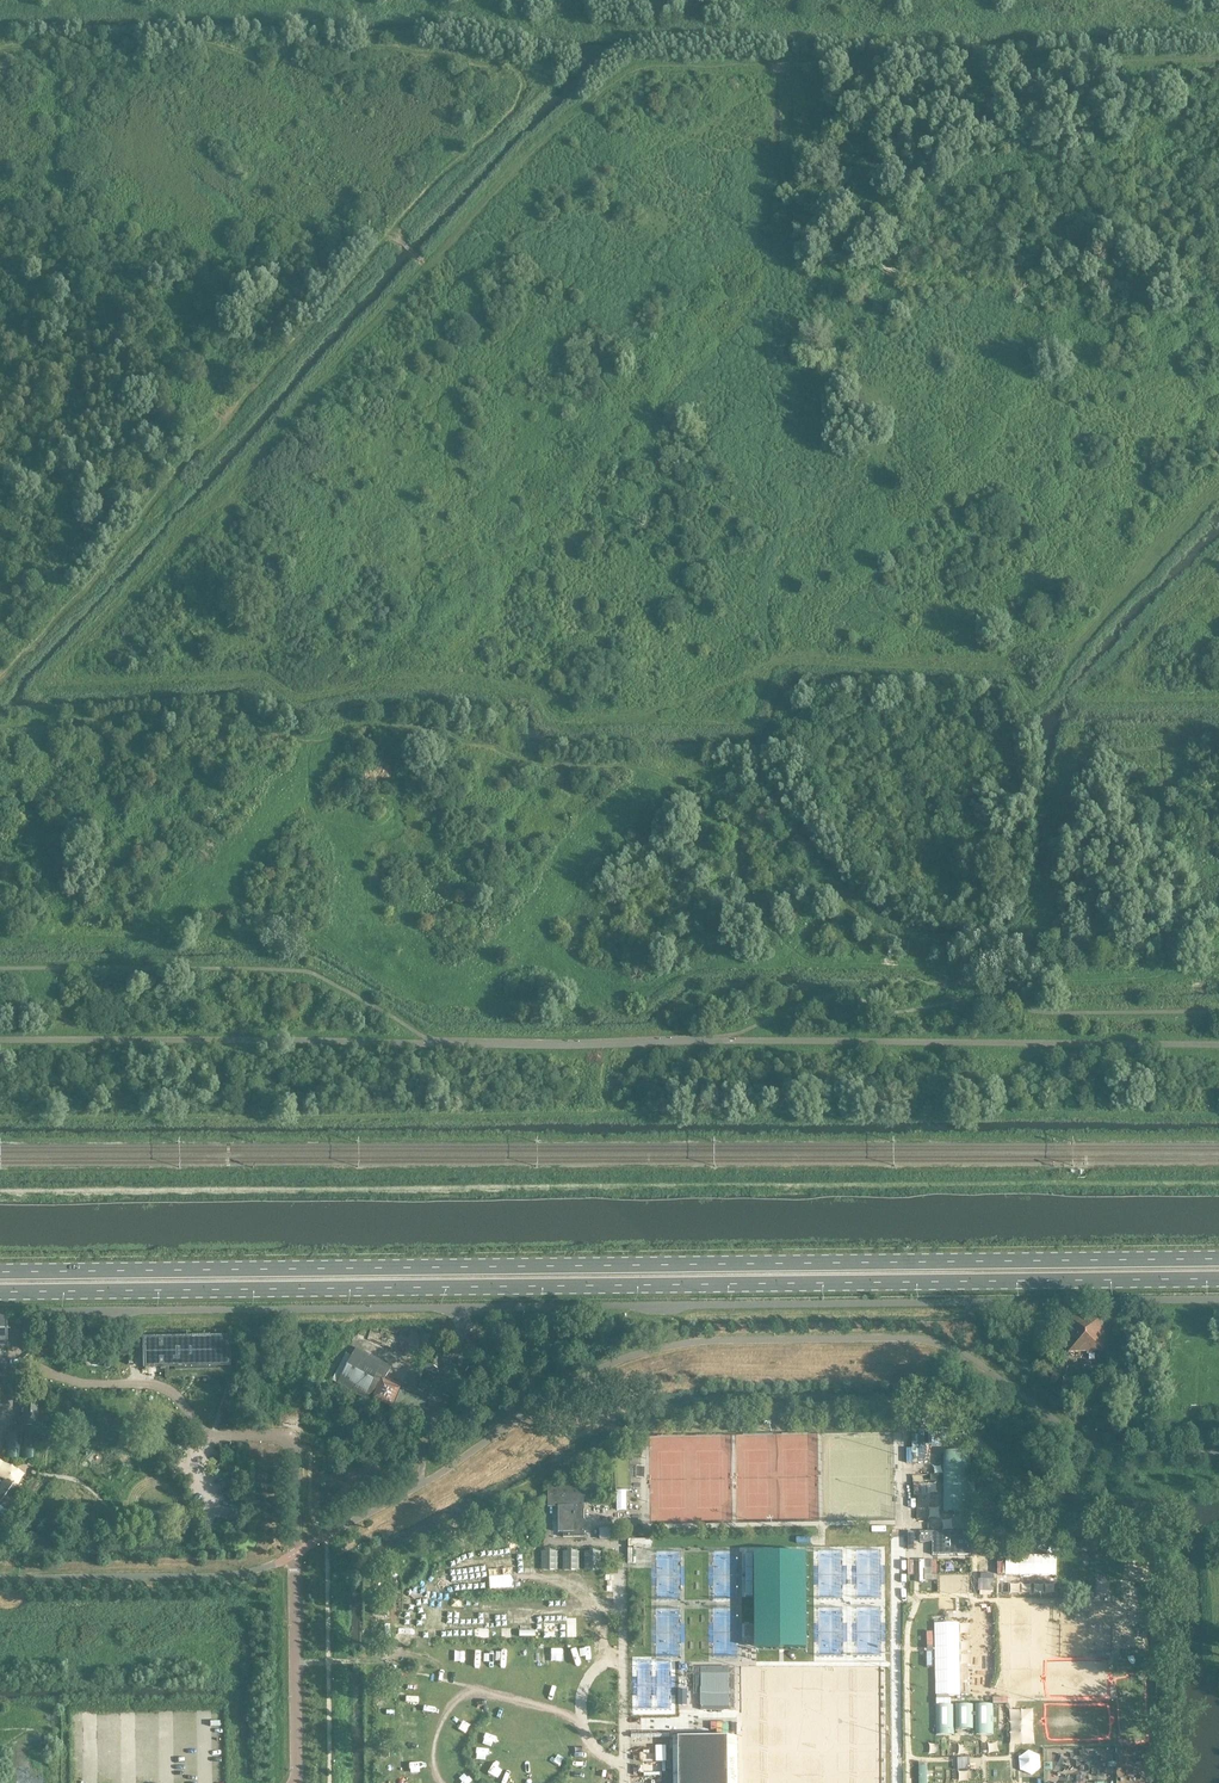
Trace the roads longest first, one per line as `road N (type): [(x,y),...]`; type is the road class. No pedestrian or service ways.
road 1 (primary): [(1218,1258),(0,1272)]
road 2 (primary): [(0,1291),(1218,1278)]
road 3 (unclassified): [(298,1782),(295,1553)]

